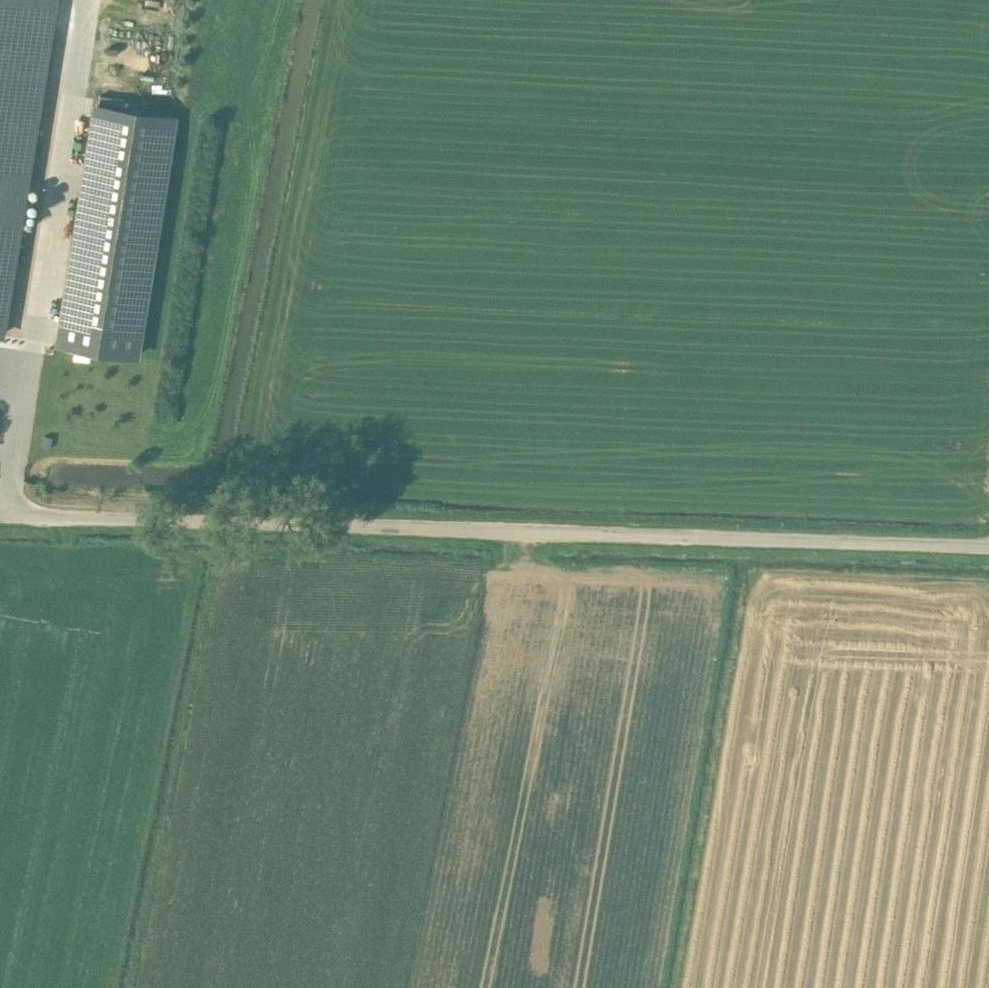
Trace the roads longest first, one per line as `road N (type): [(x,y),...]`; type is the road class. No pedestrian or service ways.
road 1 (unclassified): [(0,514),(988,543)]

